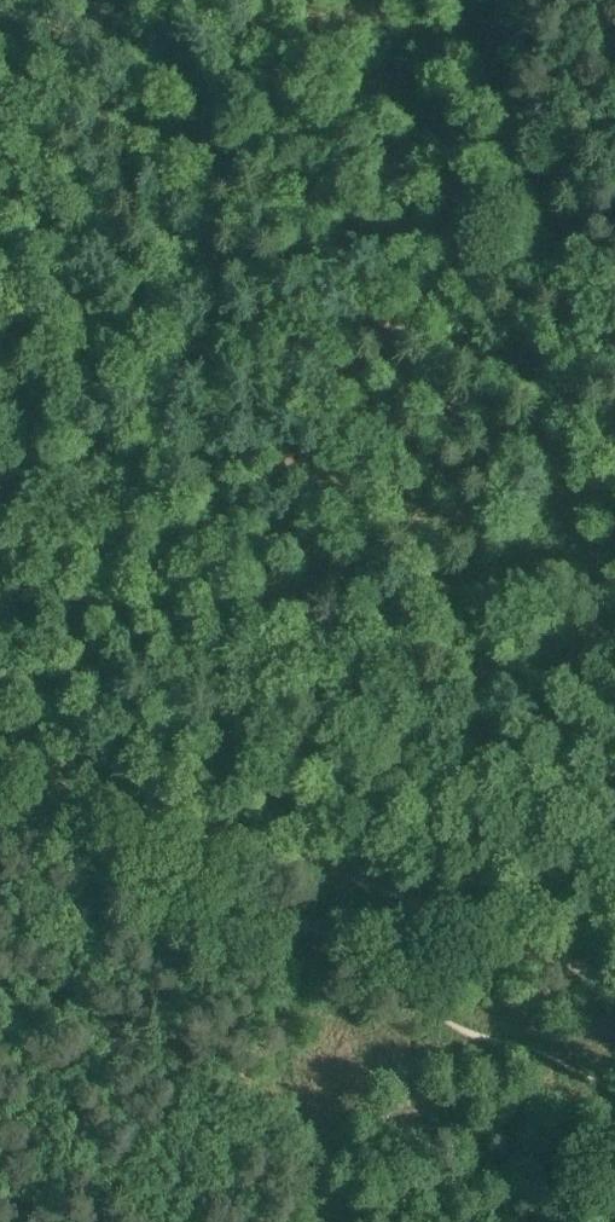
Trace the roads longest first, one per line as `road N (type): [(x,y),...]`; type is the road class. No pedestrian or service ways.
road 1 (track): [(0,730),(614,974)]
road 2 (track): [(614,365),(566,295),(498,129),(477,0)]

